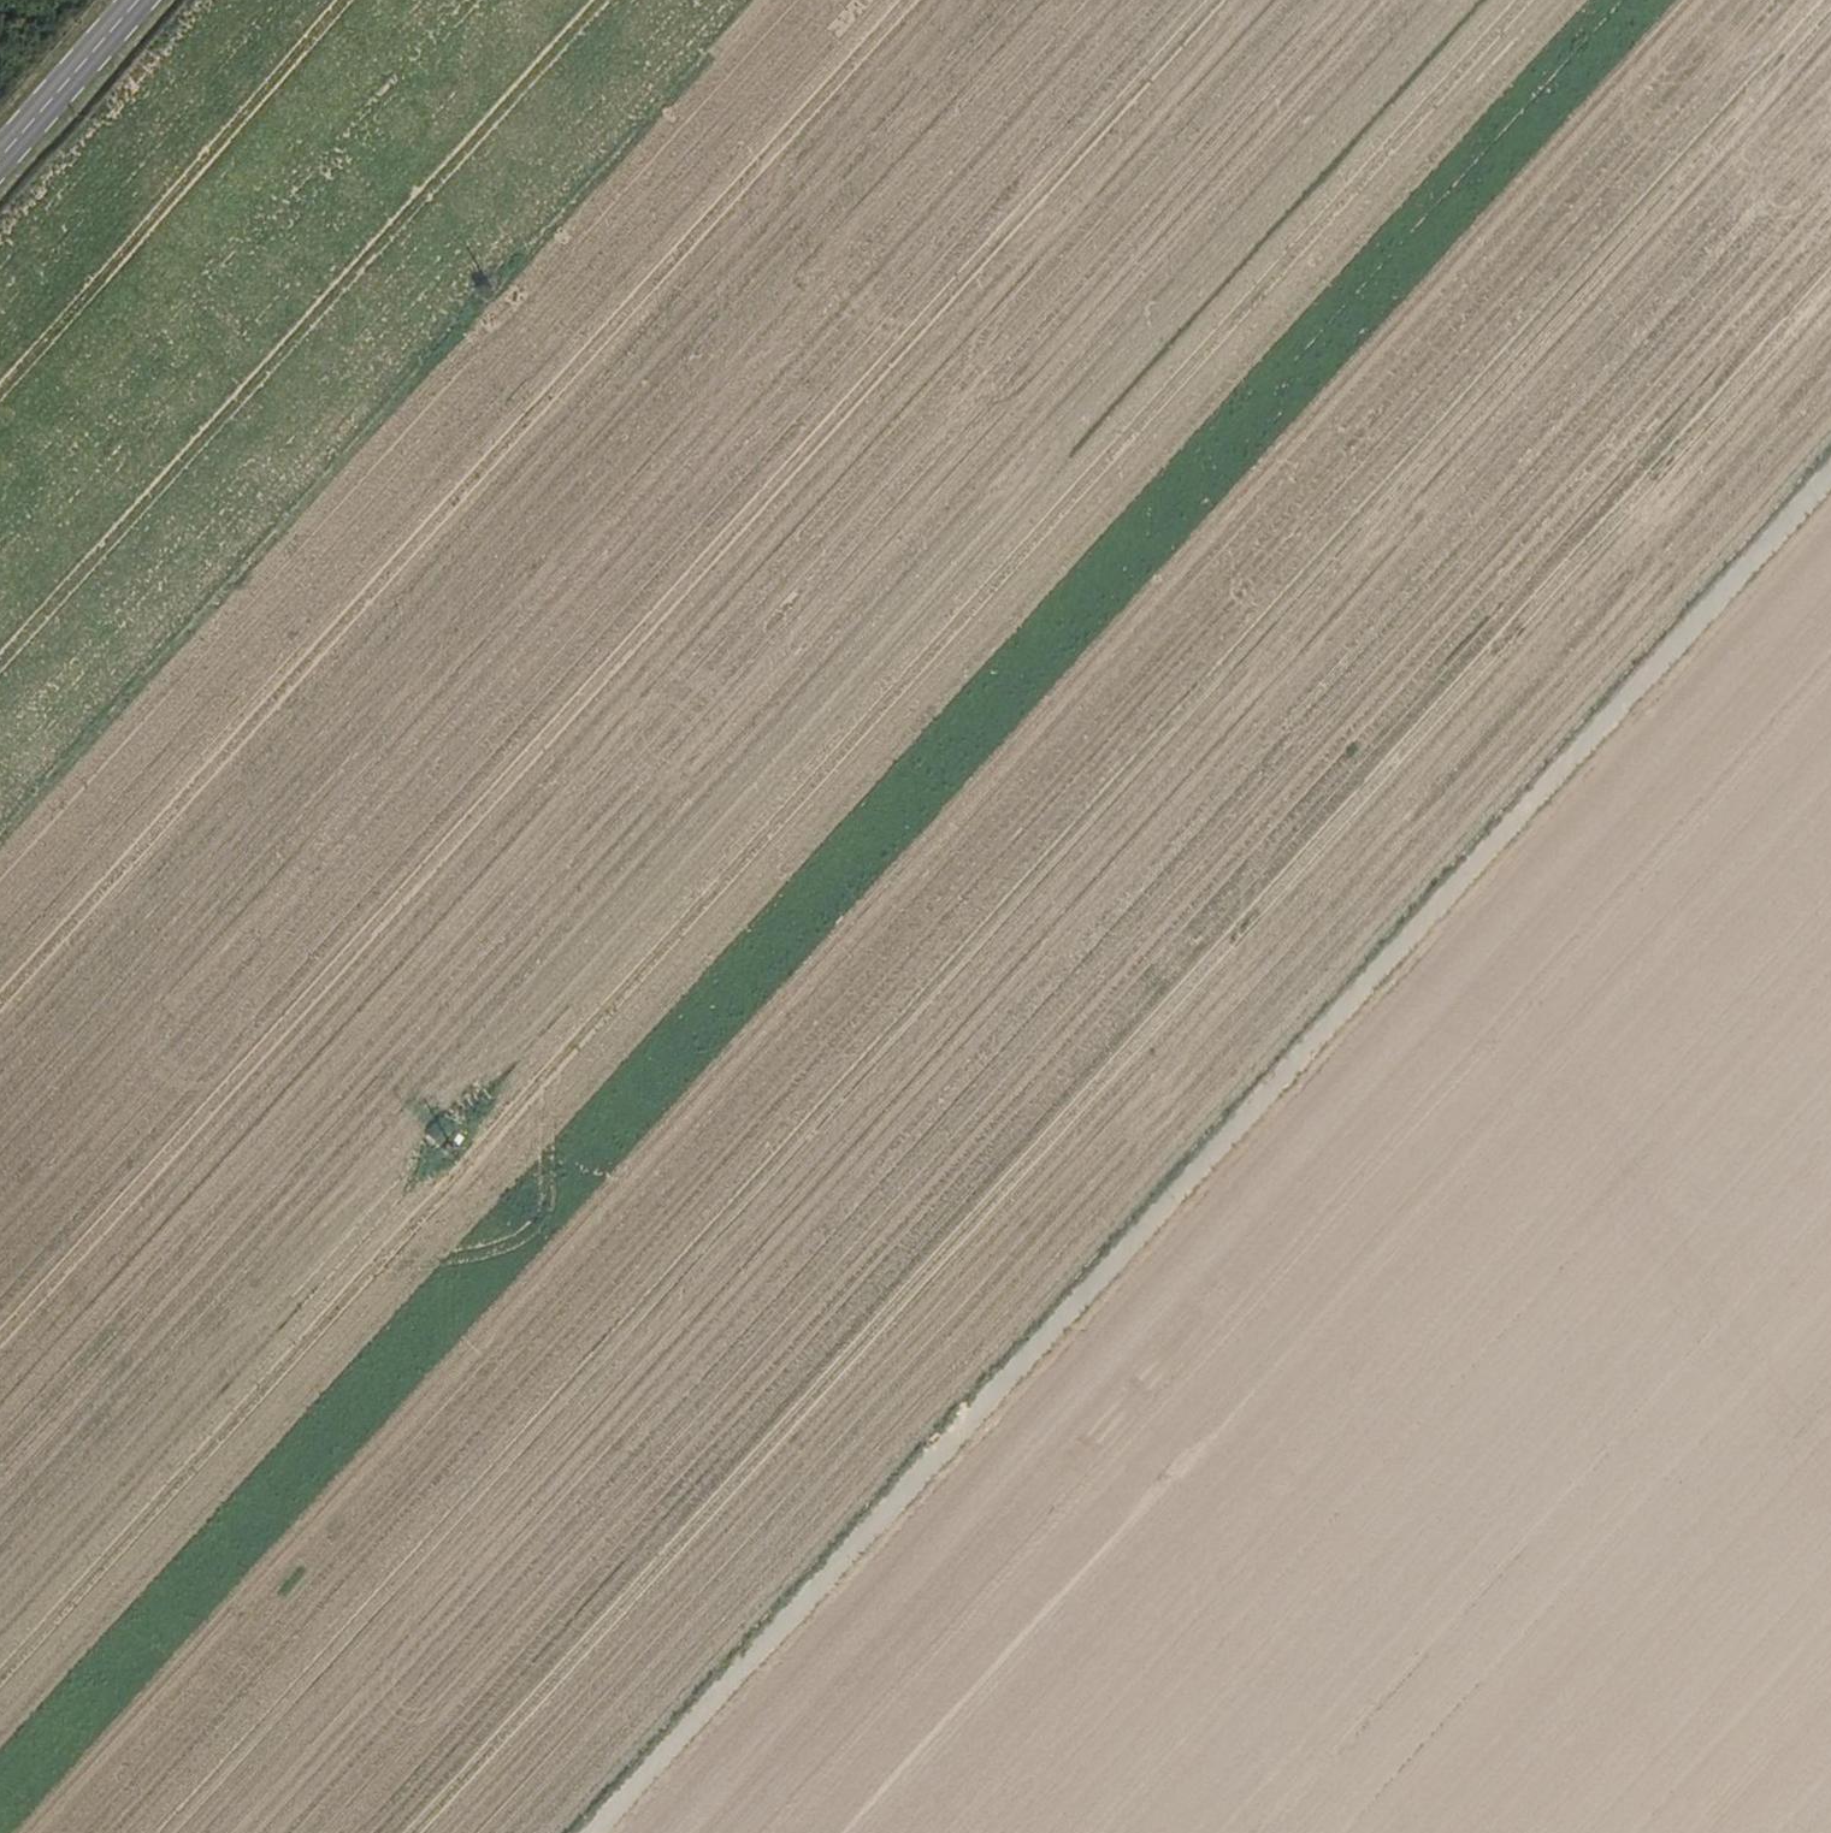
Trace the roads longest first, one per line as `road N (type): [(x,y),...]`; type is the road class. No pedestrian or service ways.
road 1 (track): [(593,1832),(1830,467)]
road 2 (secondary): [(0,155),(135,0)]

